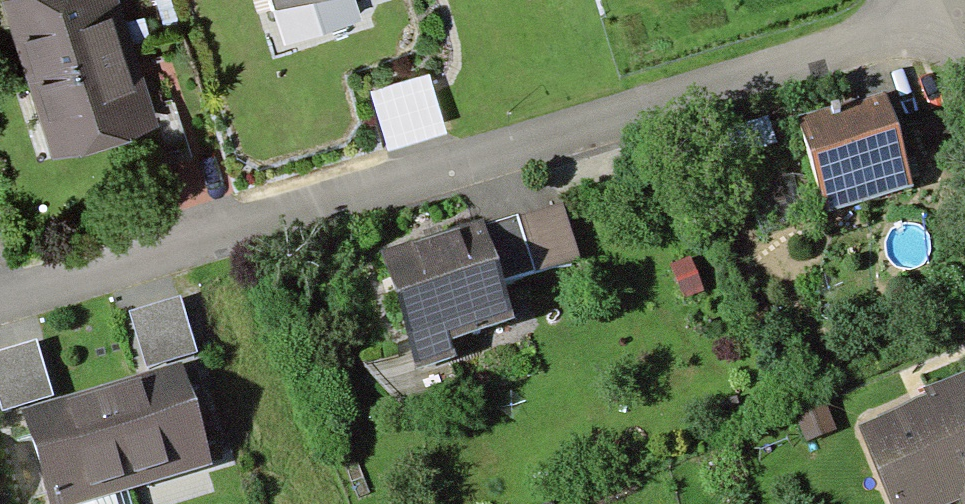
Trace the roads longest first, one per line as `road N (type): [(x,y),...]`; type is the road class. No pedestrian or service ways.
road 1 (residential): [(955,15),(0,300)]

